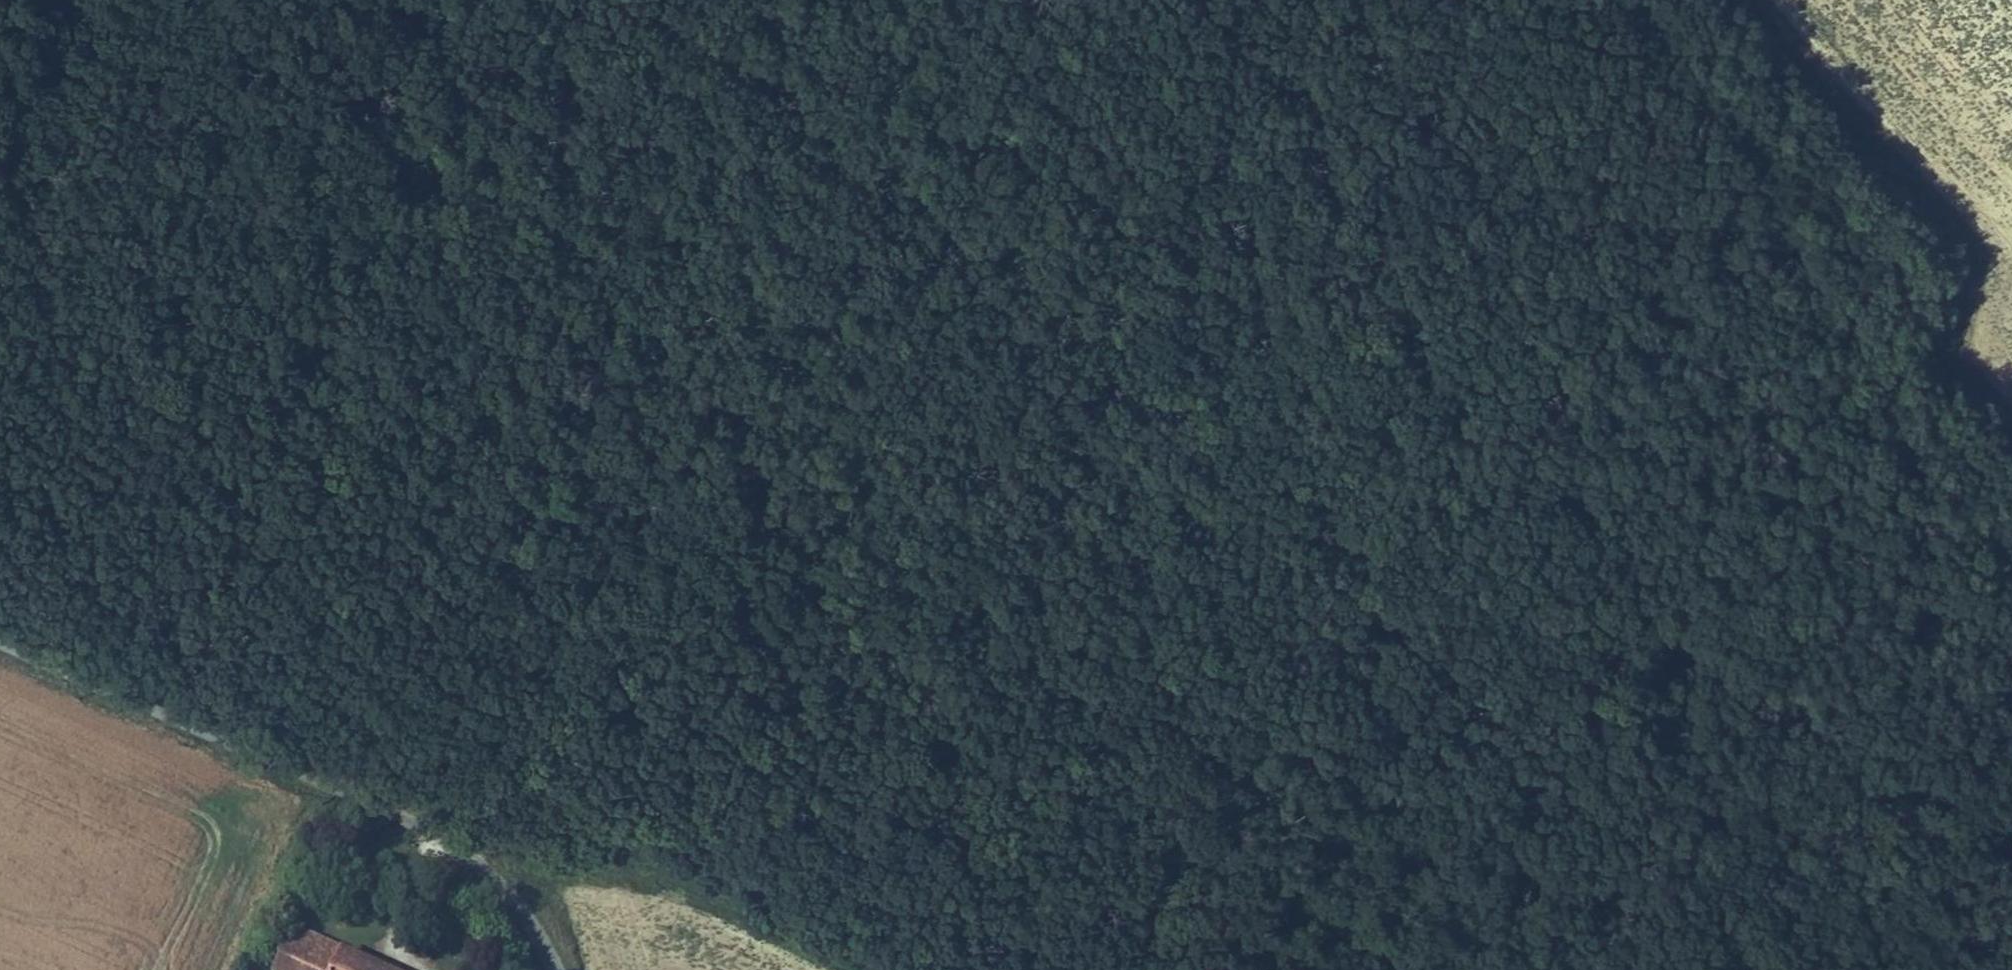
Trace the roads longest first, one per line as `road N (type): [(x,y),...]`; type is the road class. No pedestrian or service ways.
road 1 (unclassified): [(548,969),(517,911),(482,870),(423,828),(0,637)]

